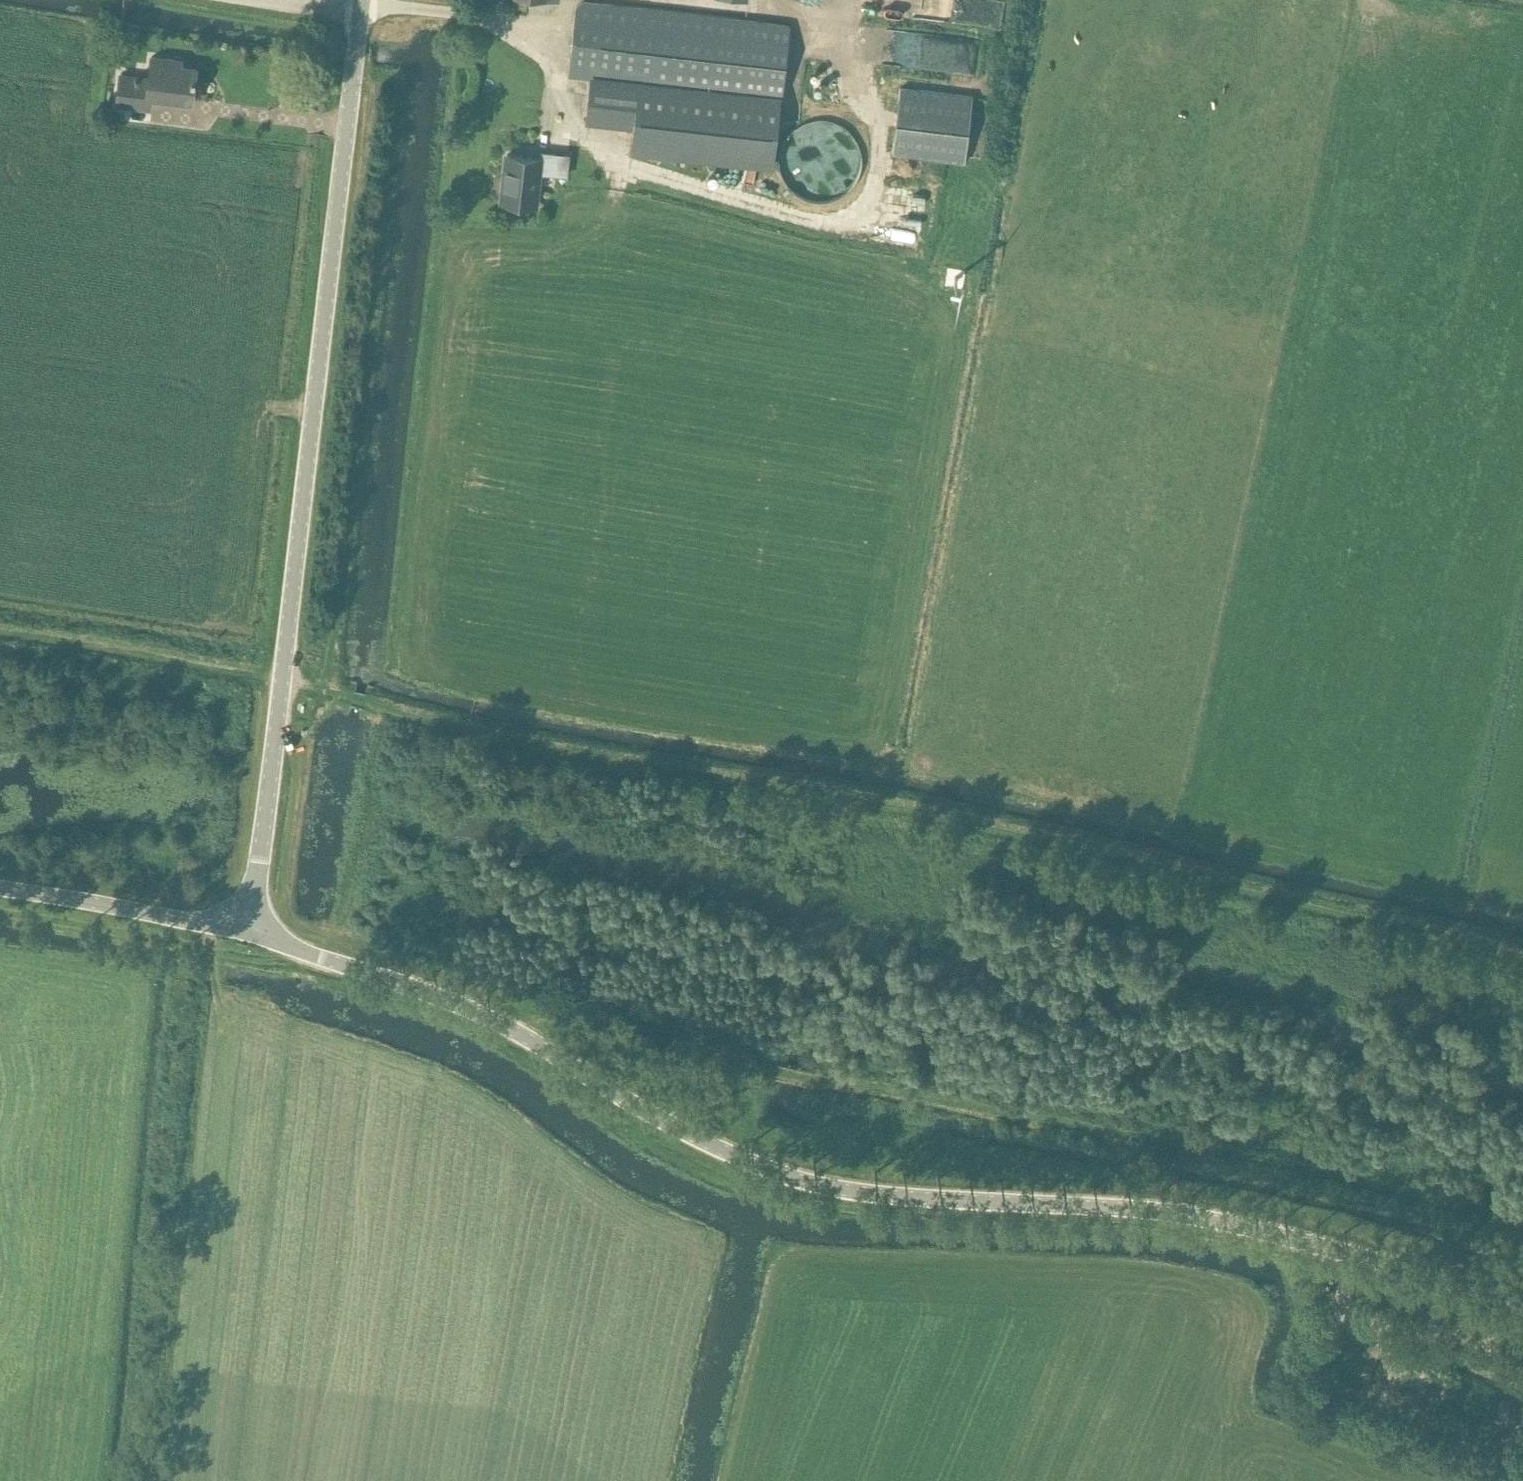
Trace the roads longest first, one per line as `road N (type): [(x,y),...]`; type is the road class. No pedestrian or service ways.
road 1 (unclassified): [(1522,1301),(1209,1221),(812,1186),(643,1111),(467,1008),(242,933)]
road 2 (unclassified): [(242,933),(283,679),(363,0)]
road 3 (unclassified): [(242,933),(0,888)]

